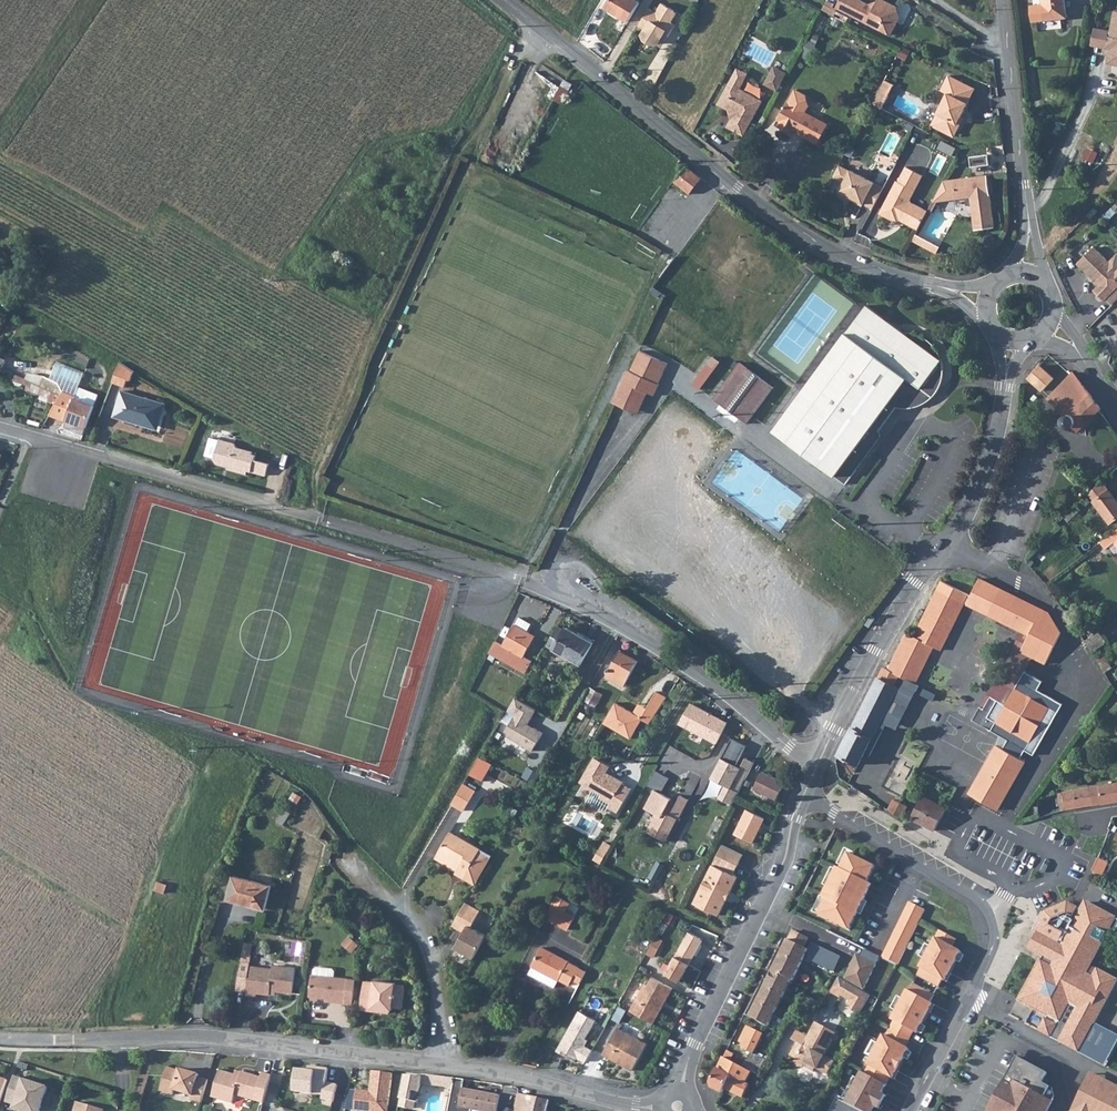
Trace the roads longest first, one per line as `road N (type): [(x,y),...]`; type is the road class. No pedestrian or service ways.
road 1 (track): [(0,161),(142,240),(164,211),(269,278),(367,144),(456,122),(521,12)]
road 2 (tertiary): [(928,286),(811,241),(505,0)]
road 3 (residential): [(912,1110),(993,949),(989,916),(971,893),(805,794)]
road 4 (tertiary): [(1006,387),(994,453),(962,523),(875,651),(818,761)]
road 5 (residential): [(521,580),(671,656),(818,761)]
road 6 (tertiary): [(805,794),(782,865),(695,1047),(677,1108)]
road 7 (residential): [(444,1067),(204,1036),(121,1037)]
road 8 (residential): [(677,1108),(637,1109),(444,1067)]
road 9 (residential): [(444,1067),(427,950),(355,865)]
road 10 (tertiary): [(1007,36),(1028,208)]
road 11 (residential): [(121,1037),(0,1037)]

